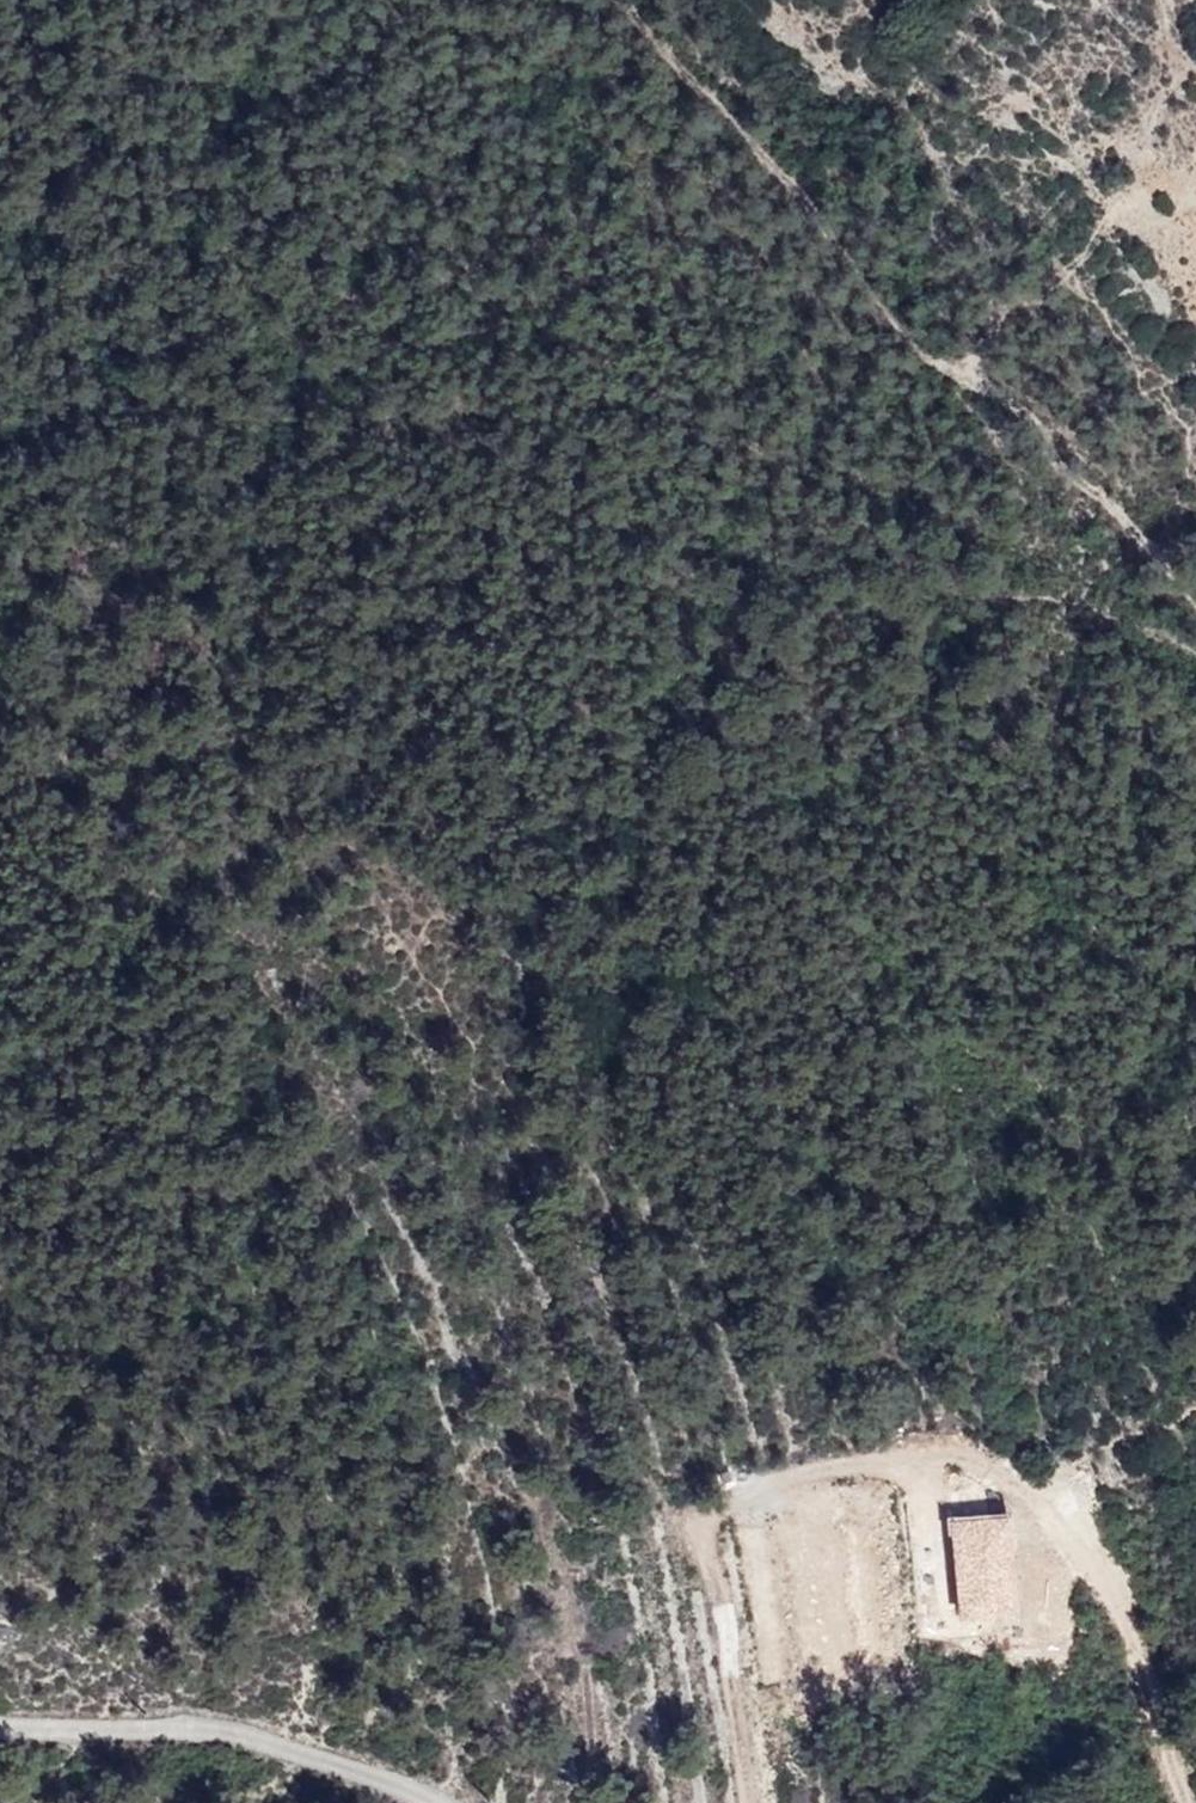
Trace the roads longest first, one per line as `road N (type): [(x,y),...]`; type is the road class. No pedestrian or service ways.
road 1 (track): [(740,1802),(705,1512),(710,1497),(952,1443)]
road 2 (unclassified): [(437,1802),(206,1727),(0,1726)]

